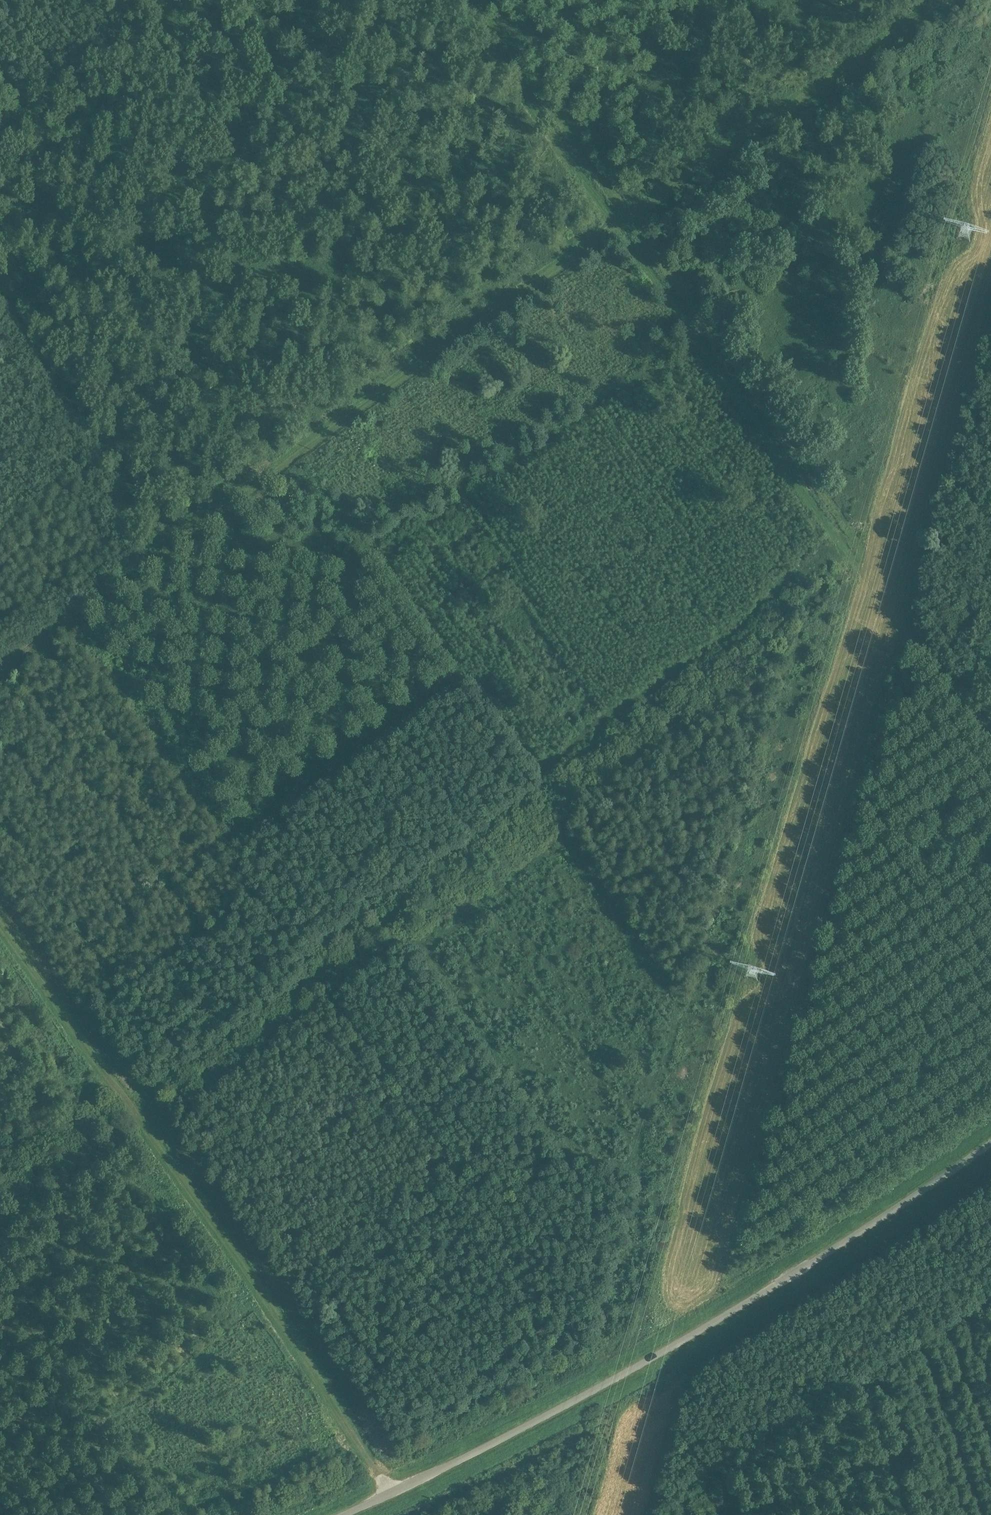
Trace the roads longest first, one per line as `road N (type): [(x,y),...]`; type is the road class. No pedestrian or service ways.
road 1 (track): [(947,0),(0,666)]
road 2 (track): [(461,0),(615,232),(990,762)]
road 3 (unclassified): [(345,1514),(662,1354),(804,1270),(990,1142)]
road 4 (track): [(0,922),(393,1494)]
road 5 (track): [(165,0),(0,116)]

